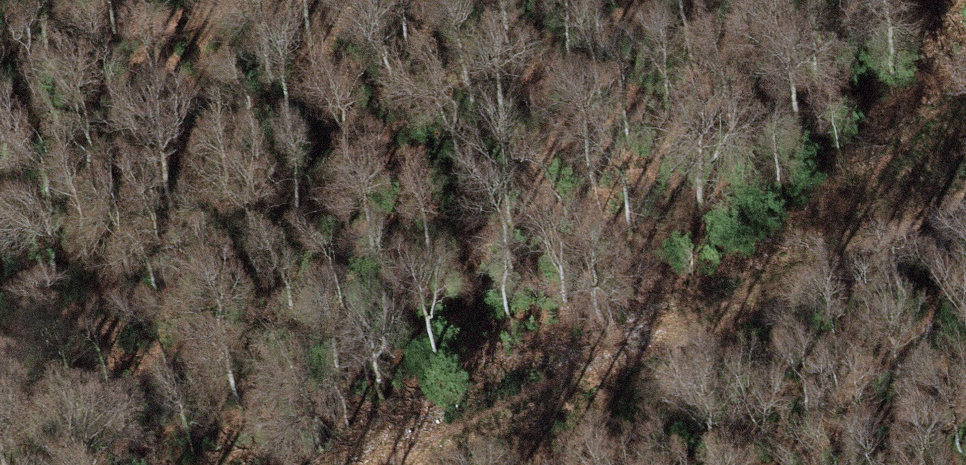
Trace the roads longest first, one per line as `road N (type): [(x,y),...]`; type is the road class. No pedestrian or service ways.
road 1 (track): [(965,192),(450,464)]
road 2 (track): [(821,267),(855,183),(965,86)]
road 3 (track): [(0,14),(84,16),(167,0)]

